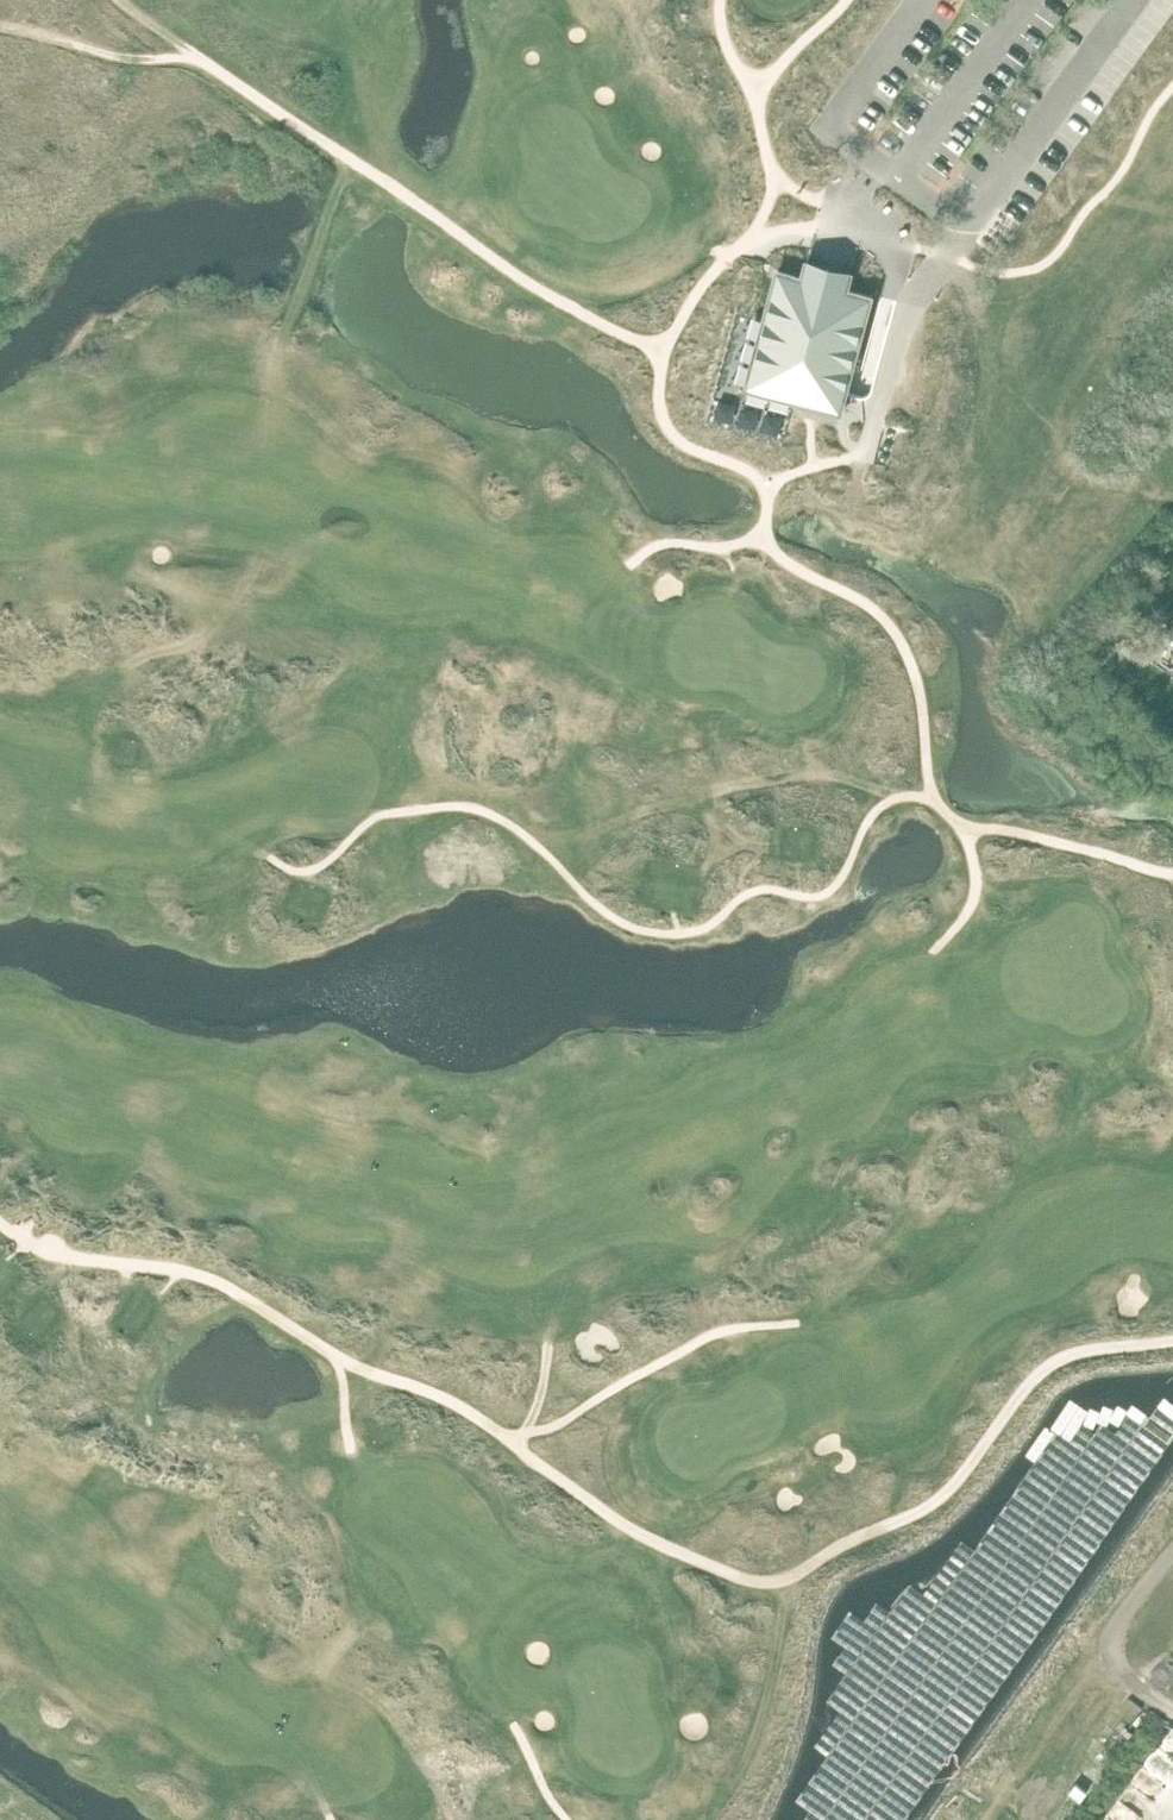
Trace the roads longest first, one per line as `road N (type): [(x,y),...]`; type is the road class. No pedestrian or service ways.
road 1 (unclassified): [(1129,0),(939,277)]
road 2 (track): [(1172,1545),(1107,1637),(1111,1661),(1172,1708)]

